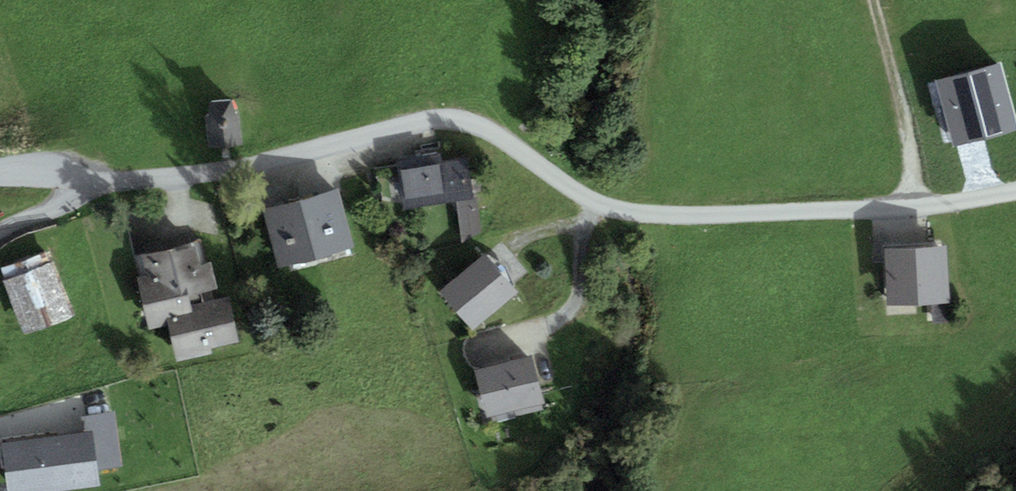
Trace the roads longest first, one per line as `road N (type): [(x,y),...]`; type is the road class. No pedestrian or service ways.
road 1 (unclassified): [(0,177),(91,181),(225,168),(436,119),(496,134),(595,203),(634,214),(913,208),(1015,192)]
road 2 (track): [(913,208),(910,135),(874,0)]

